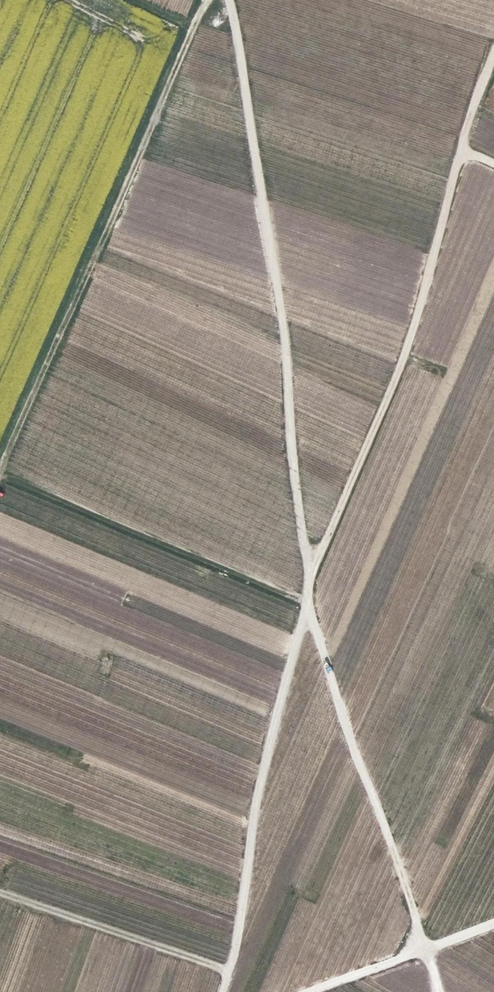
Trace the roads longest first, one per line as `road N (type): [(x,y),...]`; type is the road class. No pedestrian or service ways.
road 1 (unclassified): [(304,597),(227,0)]
road 2 (track): [(493,166),(461,150),(413,322),(304,597)]
road 3 (track): [(0,466),(202,0)]
road 4 (unclassified): [(304,597),(250,814),(221,991)]
road 5 (track): [(424,949),(304,597)]
road 6 (track): [(0,471),(304,597)]
road 7 (track): [(226,974),(0,891)]
road 8 (track): [(316,991),(424,949),(436,991)]

